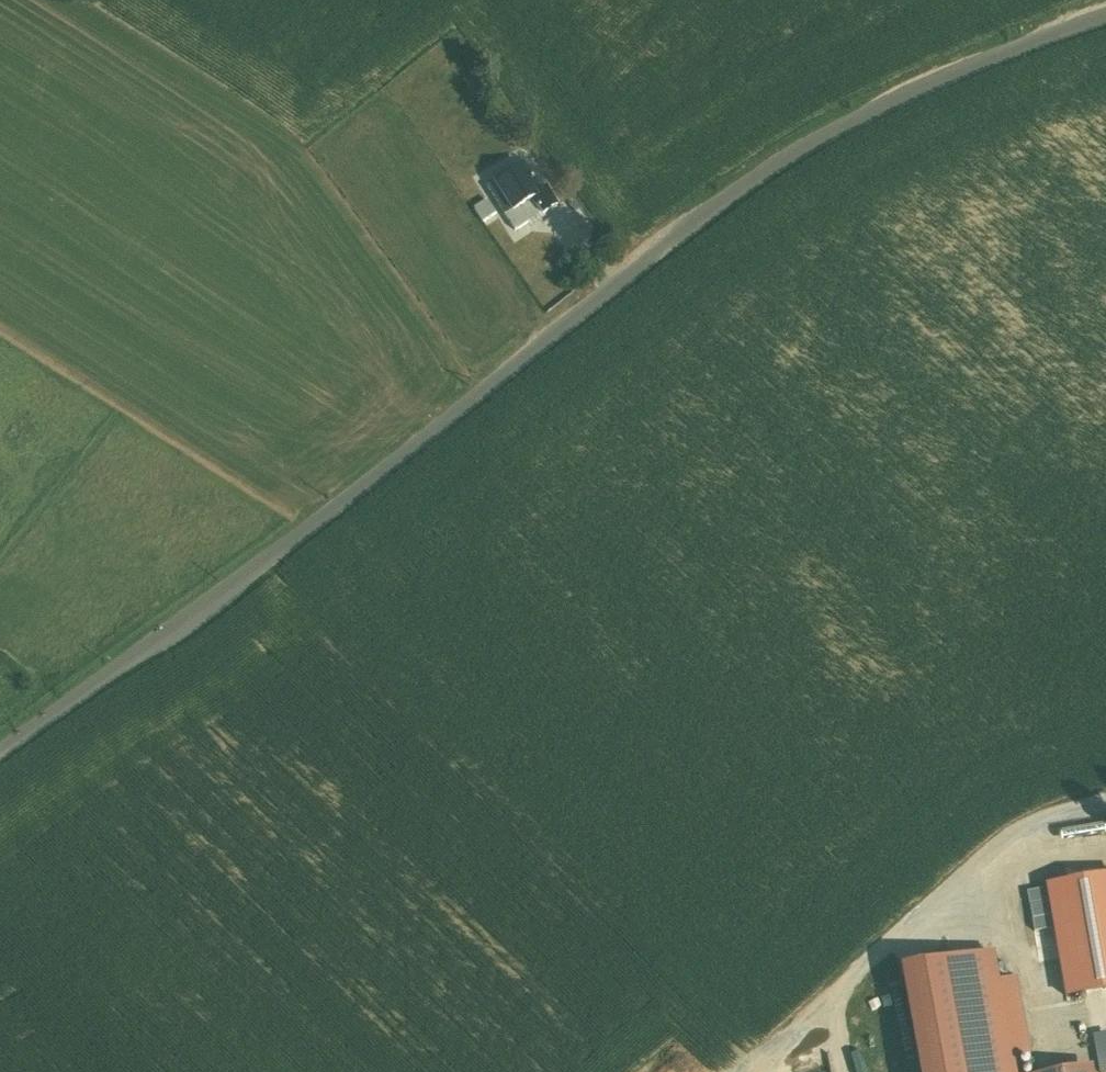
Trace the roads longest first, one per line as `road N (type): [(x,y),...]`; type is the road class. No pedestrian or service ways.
road 1 (unclassified): [(0,748),(750,181),(844,124),(1105,18)]
road 2 (track): [(1105,802),(1018,827),(753,1071)]

